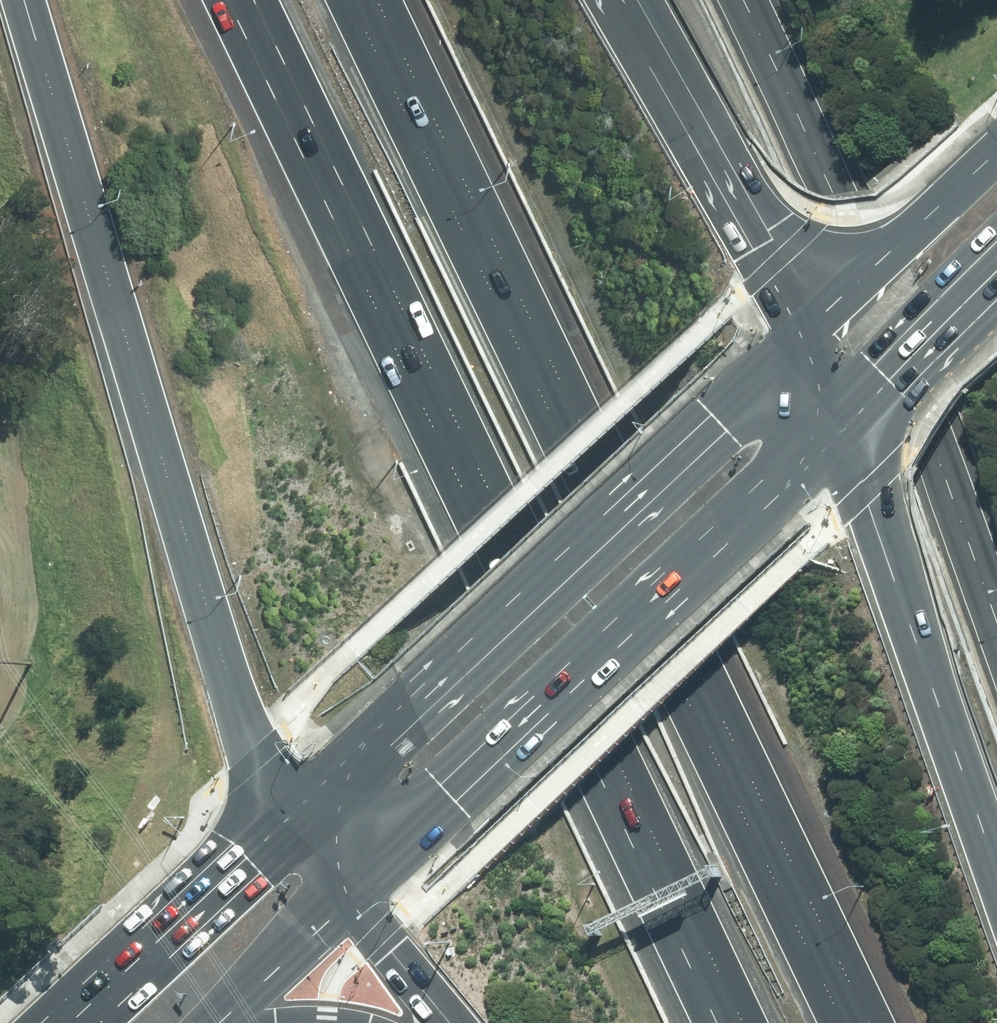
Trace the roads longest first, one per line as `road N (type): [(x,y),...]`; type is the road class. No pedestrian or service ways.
road 1 (motorway): [(352,0),(844,1022)]
road 2 (motorway): [(747,1022),(256,0)]
road 3 (motorway): [(290,817),(233,699),(23,0)]
road 4 (secondary): [(290,817),(802,335)]
road 5 (secondary): [(843,426),(352,896)]
road 6 (motorway): [(843,426),(996,868)]
road 7 (motorway): [(619,0),(802,335)]
road 8 (secondary): [(69,1022),(290,817)]
road 9 (secondary): [(802,335),(996,152)]
road 10 (secondary): [(996,273),(843,426)]
road 11 (secondary): [(352,896),(223,1022)]
road 12 (motorway): [(451,1022),(352,896)]

